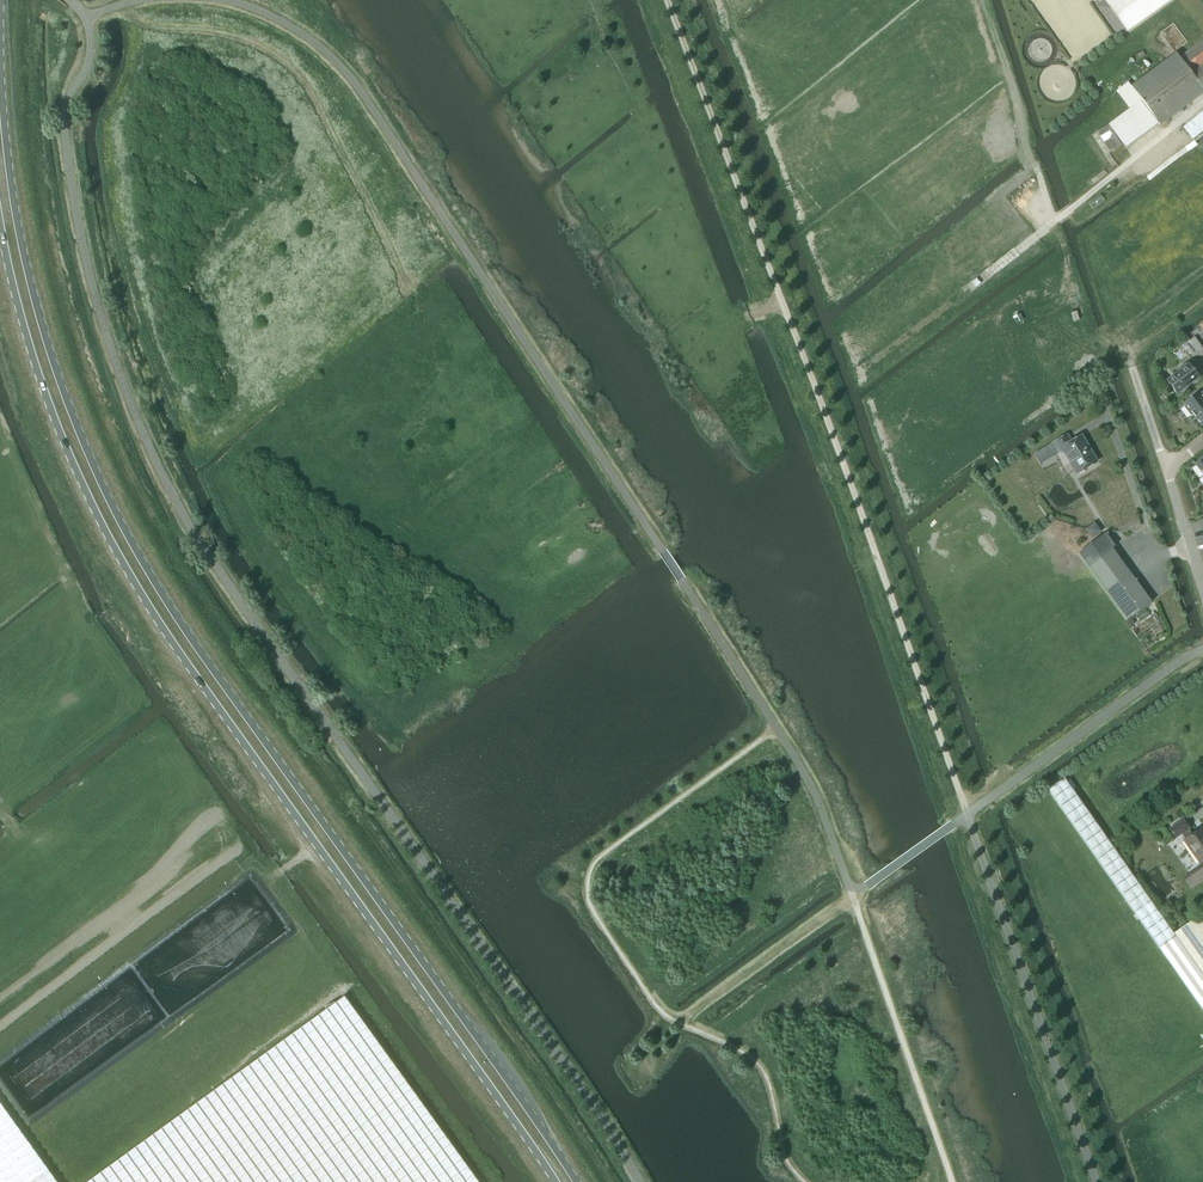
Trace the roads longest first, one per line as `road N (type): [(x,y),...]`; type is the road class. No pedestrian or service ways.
road 1 (primary): [(577,1181),(211,667),(102,488),(26,266),(0,67)]
road 2 (primary): [(0,221),(27,340),(58,428),(133,579),(556,1181)]
road 3 (track): [(966,815),(668,0)]
road 4 (unclassified): [(1166,467),(1127,349),(1202,286)]
road 5 (unclassified): [(1202,588),(1166,467)]

